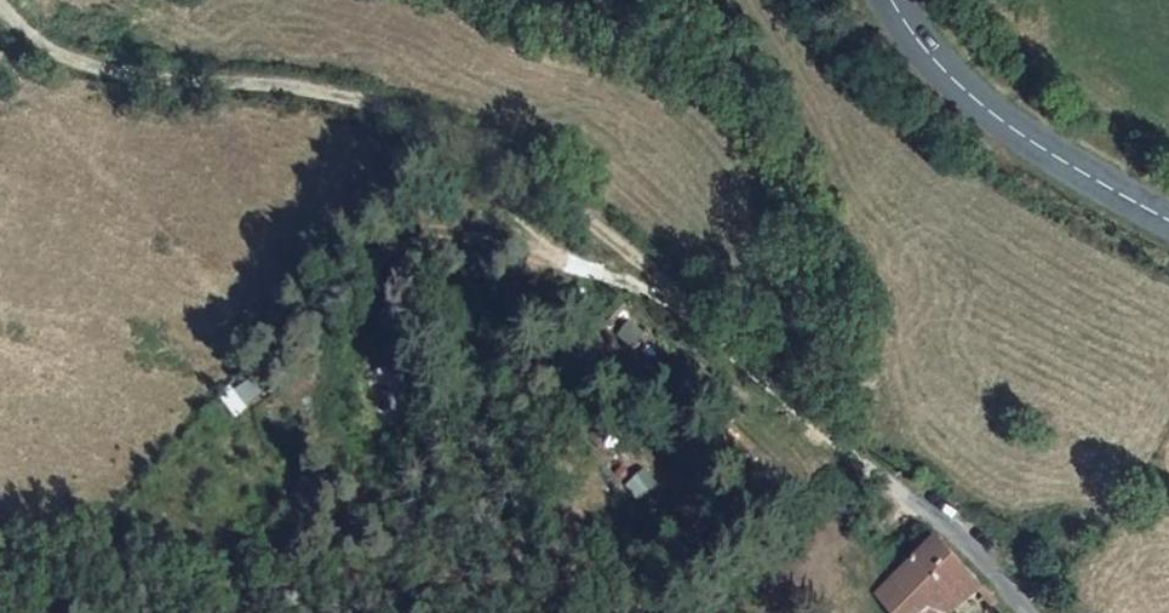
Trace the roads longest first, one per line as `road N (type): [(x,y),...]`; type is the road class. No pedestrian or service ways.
road 1 (track): [(2,0),(25,25),(129,58),(417,111),(495,139),(637,252),(822,436),(912,501)]
road 2 (secondary): [(891,0),(944,70),(985,107),(1168,222)]
road 3 (unclassified): [(912,501),(980,551),(1033,612)]

